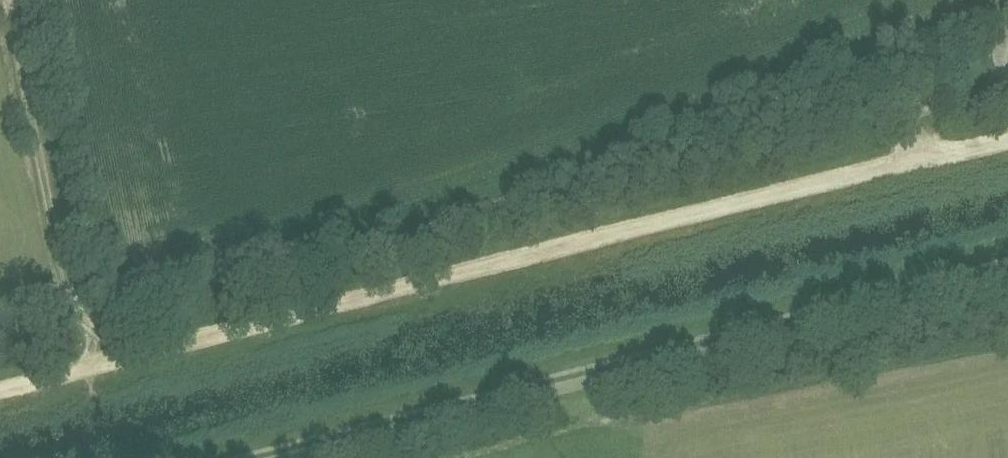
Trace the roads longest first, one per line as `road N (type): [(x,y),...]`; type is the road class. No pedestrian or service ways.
road 1 (track): [(1007,136),(91,367)]
road 2 (unclassified): [(262,457),(1007,273)]
road 3 (track): [(0,5),(91,367)]

